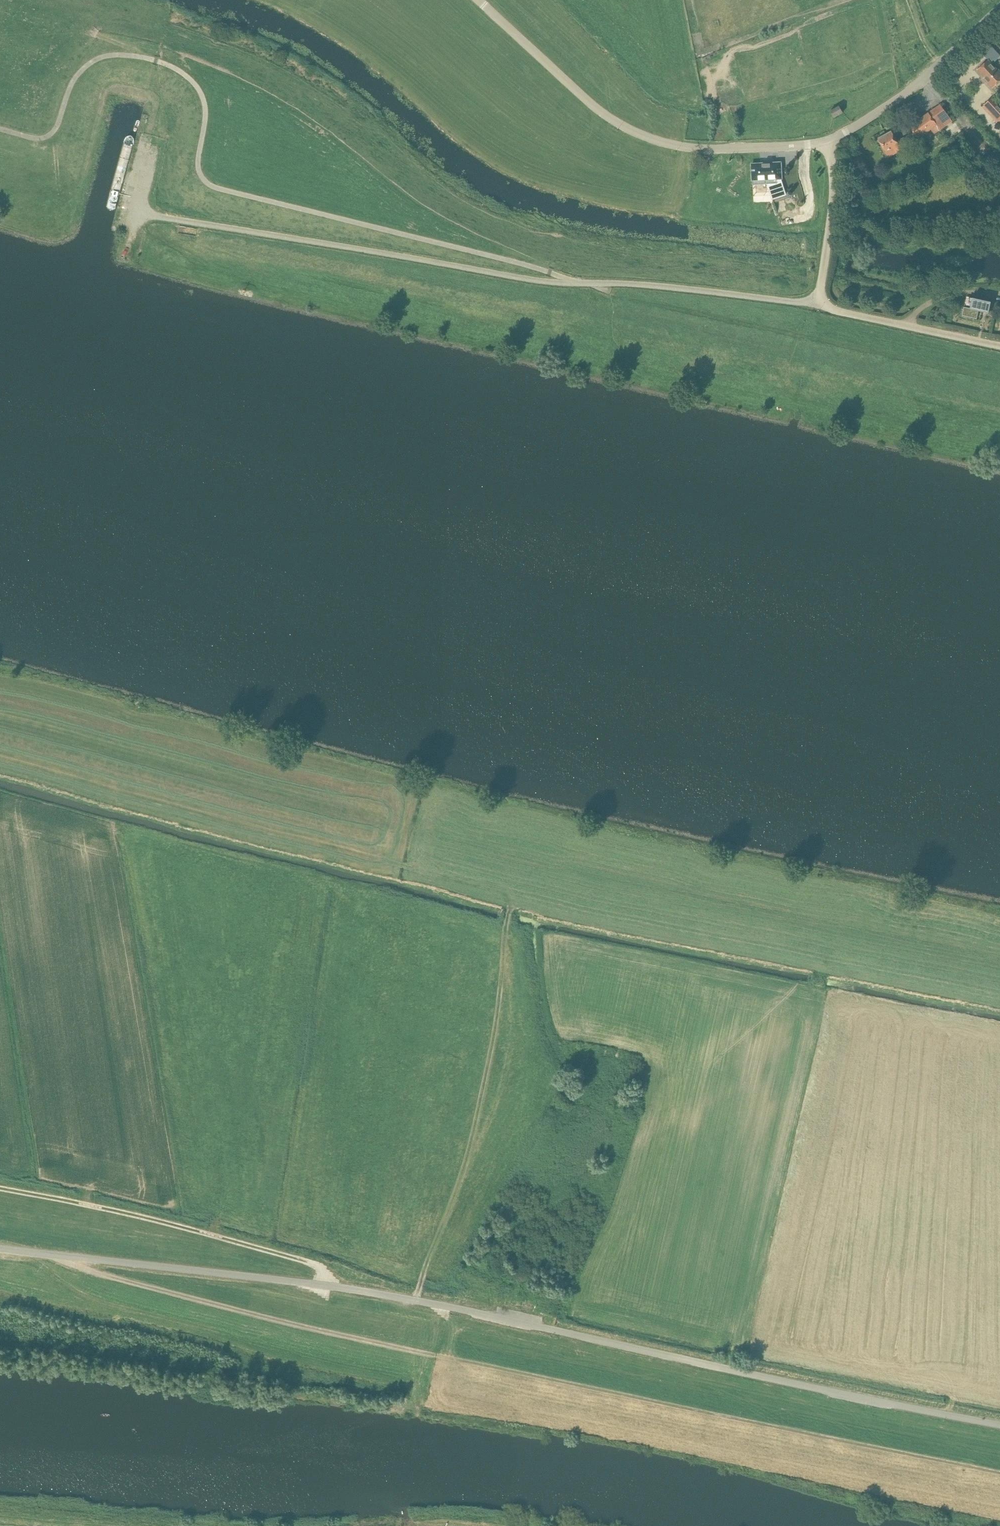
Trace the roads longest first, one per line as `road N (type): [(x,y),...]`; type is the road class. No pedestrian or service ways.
road 1 (tertiary): [(0,1248),(321,1285),(999,1423)]
road 2 (unclassified): [(818,304),(539,281),(146,213),(136,198),(150,140)]
road 3 (unclassified): [(827,143),(705,148),(655,140),(604,113),(479,0)]
road 4 (unclassified): [(827,143),(916,83),(999,4)]
road 5 (unclassified): [(999,346),(818,304)]
road 6 (unclassified): [(818,304),(833,195),(827,143)]

